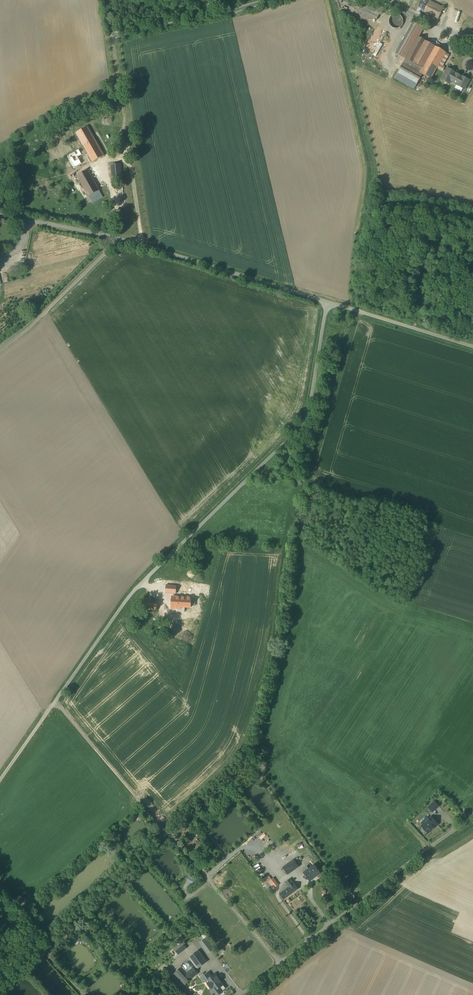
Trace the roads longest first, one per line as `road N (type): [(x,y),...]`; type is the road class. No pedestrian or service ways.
road 1 (unclassified): [(0,780),(120,610),(305,420),(326,303)]
road 2 (track): [(55,702),(280,964)]
road 3 (unclassified): [(241,994),(472,811)]
road 4 (unclassified): [(326,303),(113,238)]
road 5 (track): [(167,836),(49,952),(83,994)]
road 6 (unclassified): [(106,0),(111,29),(122,36),(272,0)]
road 7 (unclassified): [(113,238),(100,260),(0,348)]
road 8 (unclassified): [(472,347),(326,303)]

